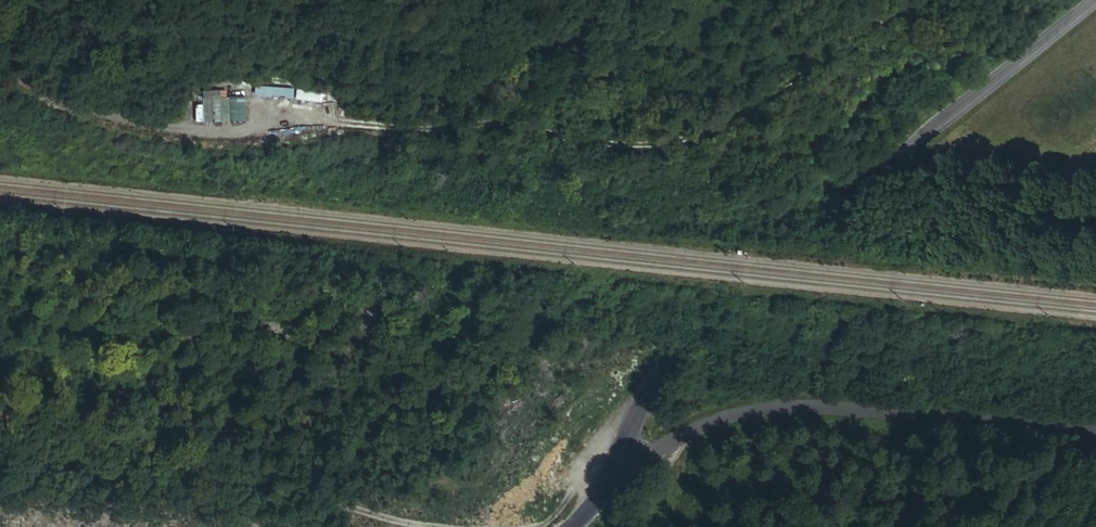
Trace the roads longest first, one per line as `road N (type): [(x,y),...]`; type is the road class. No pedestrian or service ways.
road 1 (secondary): [(612,471),(674,348),(797,238),(1095,0)]
road 2 (unclassified): [(612,471),(769,408),(1095,435)]
road 3 (track): [(430,526),(356,513),(182,429),(0,377)]

